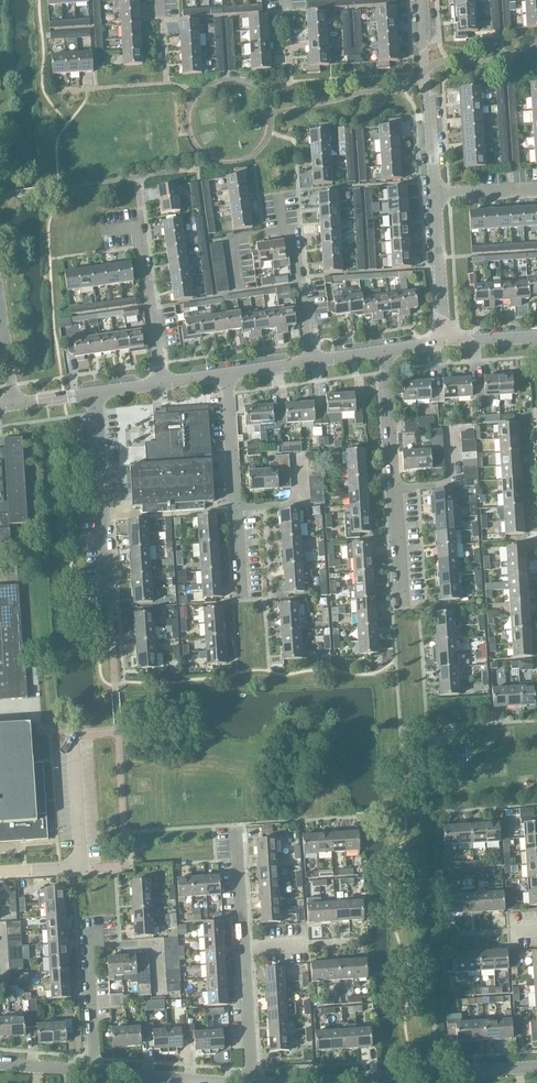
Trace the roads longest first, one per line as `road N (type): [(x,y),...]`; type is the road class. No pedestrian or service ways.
road 1 (residential): [(275,1082),(536,1067)]
road 2 (residential): [(252,1082),(238,824)]
road 3 (residential): [(402,602),(384,350)]
road 4 (residential): [(241,589),(227,374)]
road 5 (residential): [(110,606),(97,393)]
road 6 (residential): [(0,872),(81,861),(75,736)]
road 7 (residential): [(437,193),(423,0)]
road 8 (residential): [(160,383),(139,228),(105,230)]
road 9 (residential): [(446,339),(437,193)]
road 10 (residential): [(94,1071),(92,929)]
road 11 (residential): [(312,362),(294,239),(282,230)]
road 12 (residential): [(232,1082),(94,1071)]

